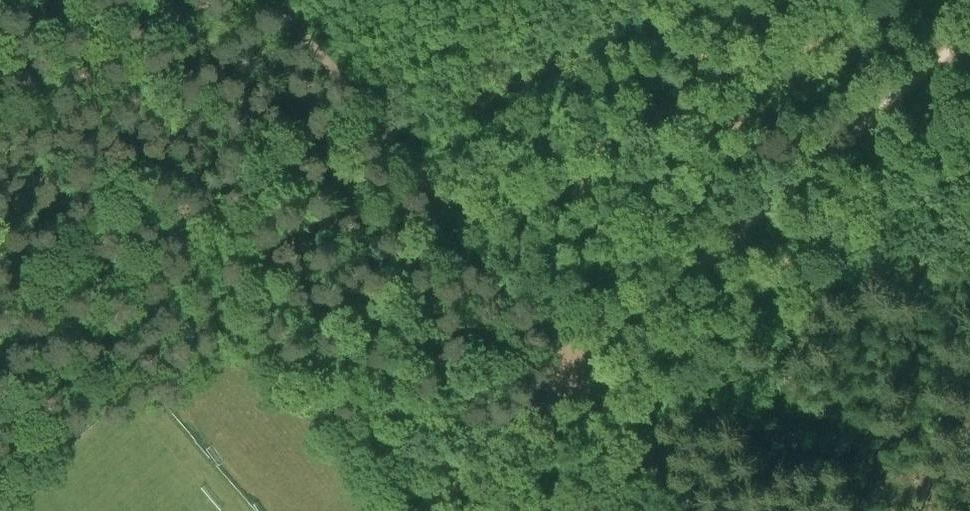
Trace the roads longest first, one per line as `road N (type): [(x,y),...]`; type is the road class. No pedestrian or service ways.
road 1 (track): [(585,365),(969,30)]
road 2 (track): [(585,365),(285,0)]
road 3 (track): [(419,510),(585,365)]
road 4 (track): [(697,510),(585,365)]

